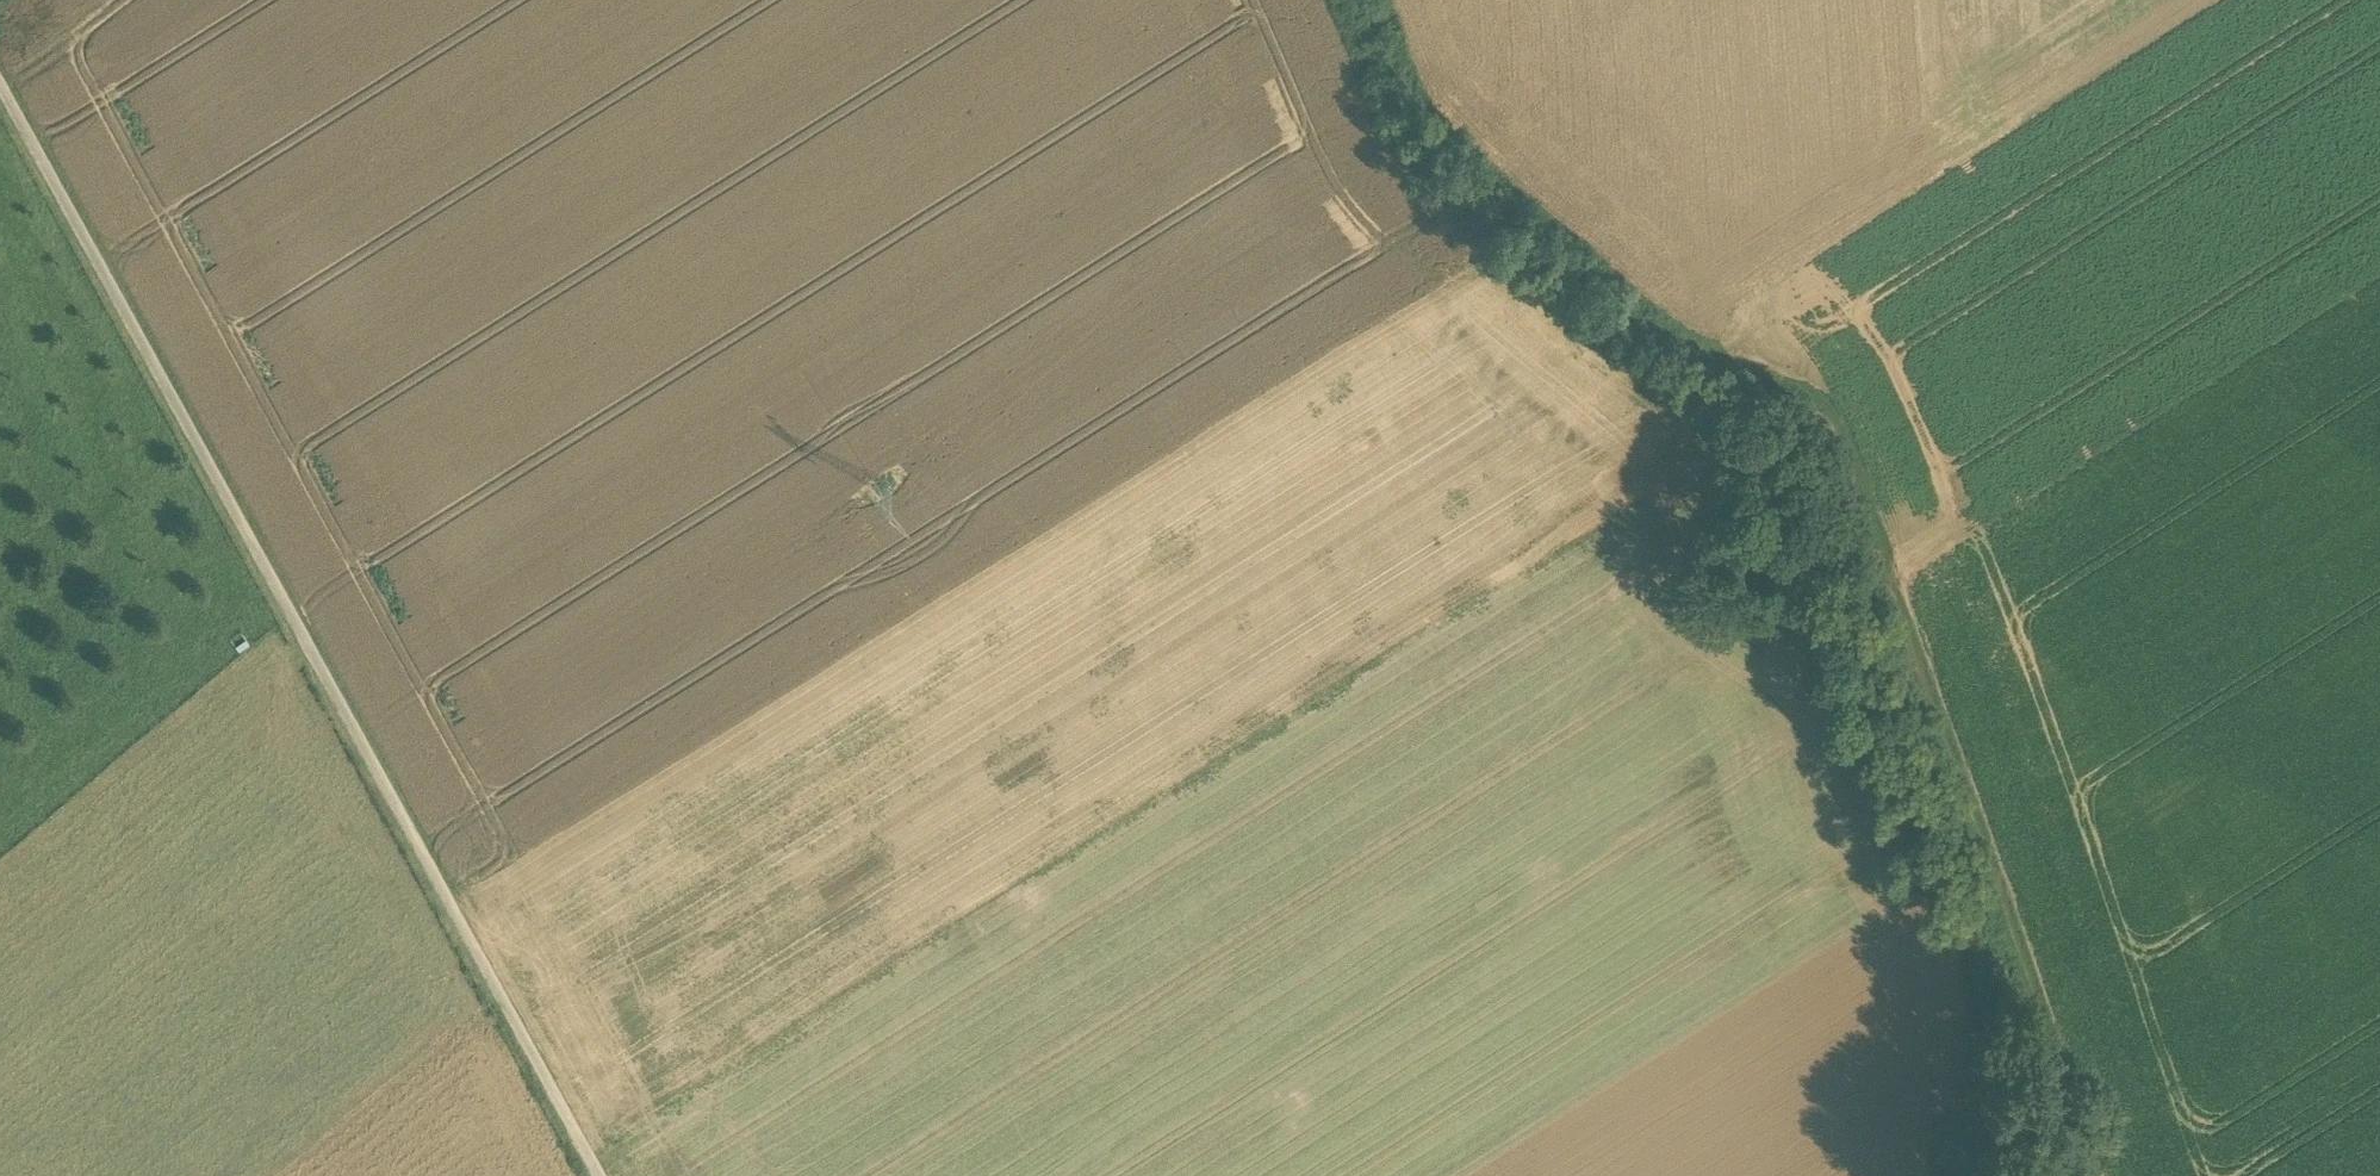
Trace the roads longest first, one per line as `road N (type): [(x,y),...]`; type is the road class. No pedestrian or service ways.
road 1 (track): [(1404,0),(1424,63),(1498,143),(1603,223),(1678,298),(1840,399),(1888,480),(1909,589),(1948,718),(2008,841),(2002,907),(2016,963),(2060,993),(2118,1099),(2104,1175)]
road 2 (track): [(0,84),(599,1175)]

